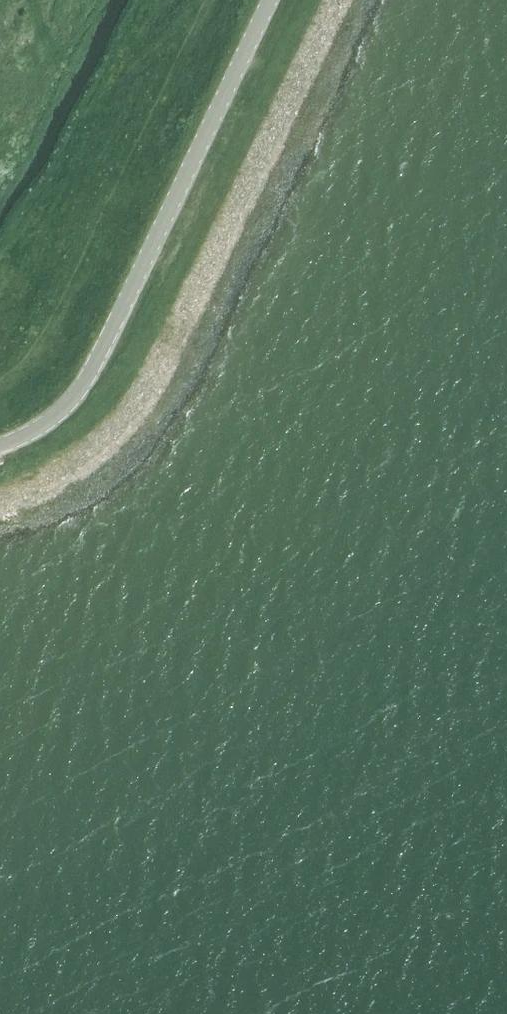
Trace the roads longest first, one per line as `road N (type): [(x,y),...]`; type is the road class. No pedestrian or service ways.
road 1 (tertiary): [(0,446),(57,415),(85,380),(270,0)]

